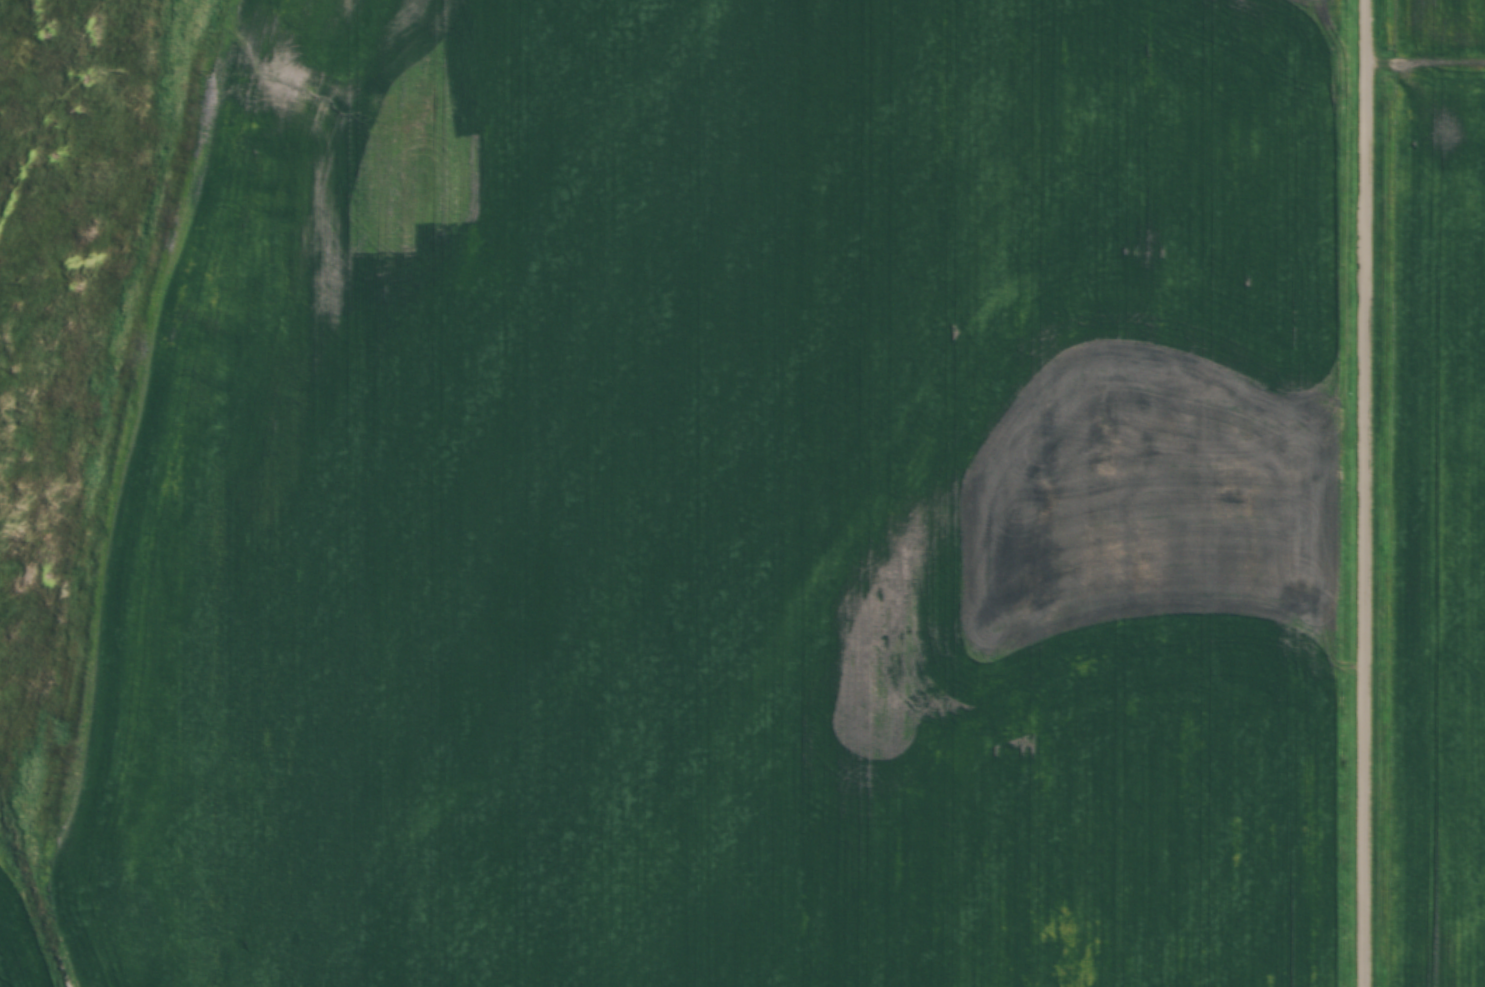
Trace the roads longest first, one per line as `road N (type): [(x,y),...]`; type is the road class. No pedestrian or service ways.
road 1 (residential): [(1366,986),(1368,0)]

